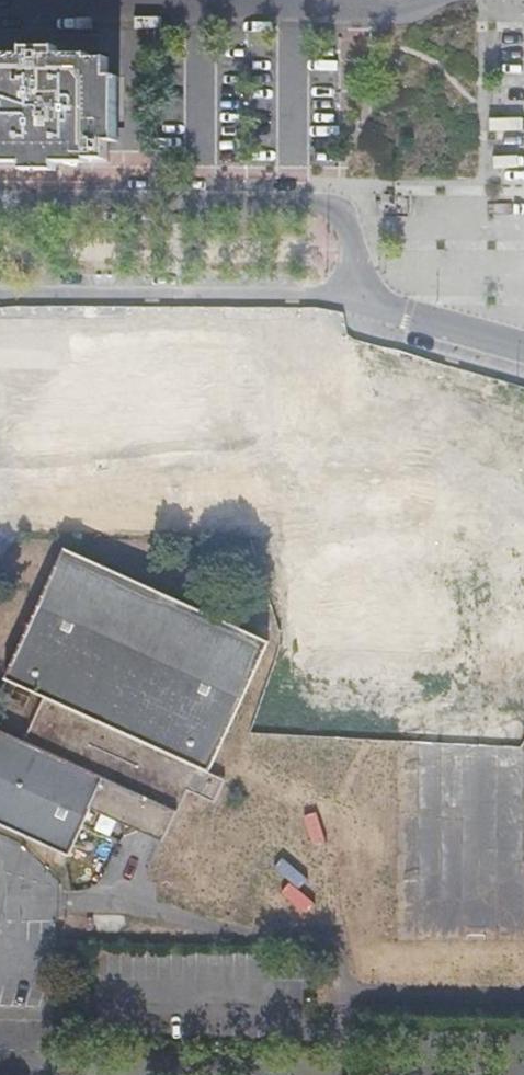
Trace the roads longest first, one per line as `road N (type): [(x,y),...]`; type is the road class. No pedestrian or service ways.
road 1 (residential): [(361,296),(353,229),(311,199),(0,201)]
road 2 (residential): [(0,531),(21,494),(320,481),(398,442)]
road 3 (residential): [(0,296),(361,296)]
road 4 (residential): [(185,2),(393,10),(431,0)]
road 5 (residential): [(10,0),(185,2)]
road 6 (residential): [(361,296),(523,350)]
road 7 (residential): [(523,504),(440,456),(398,442)]

